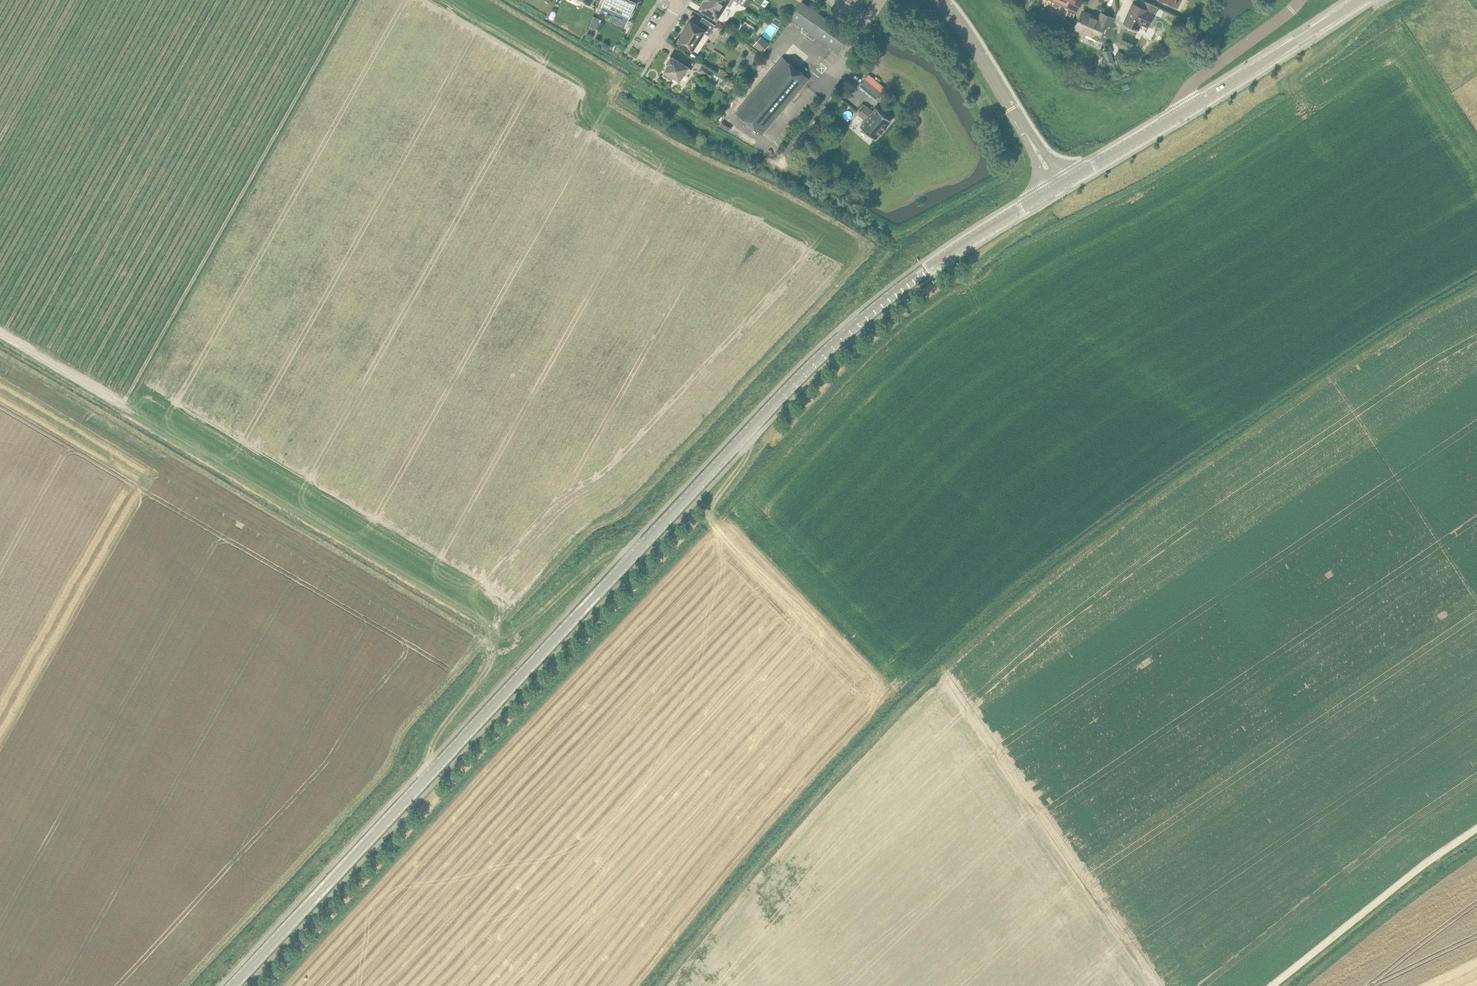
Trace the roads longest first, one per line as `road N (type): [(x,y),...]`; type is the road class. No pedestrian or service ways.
road 1 (secondary): [(234,985),(819,359),(926,270),(1058,186)]
road 2 (unclassified): [(1058,186),(981,50),(939,0)]
road 3 (secondary): [(1178,115),(1358,0)]
road 4 (residential): [(1178,115),(1193,82),(1300,0)]
road 5 (secondary): [(1058,186),(1178,115)]

